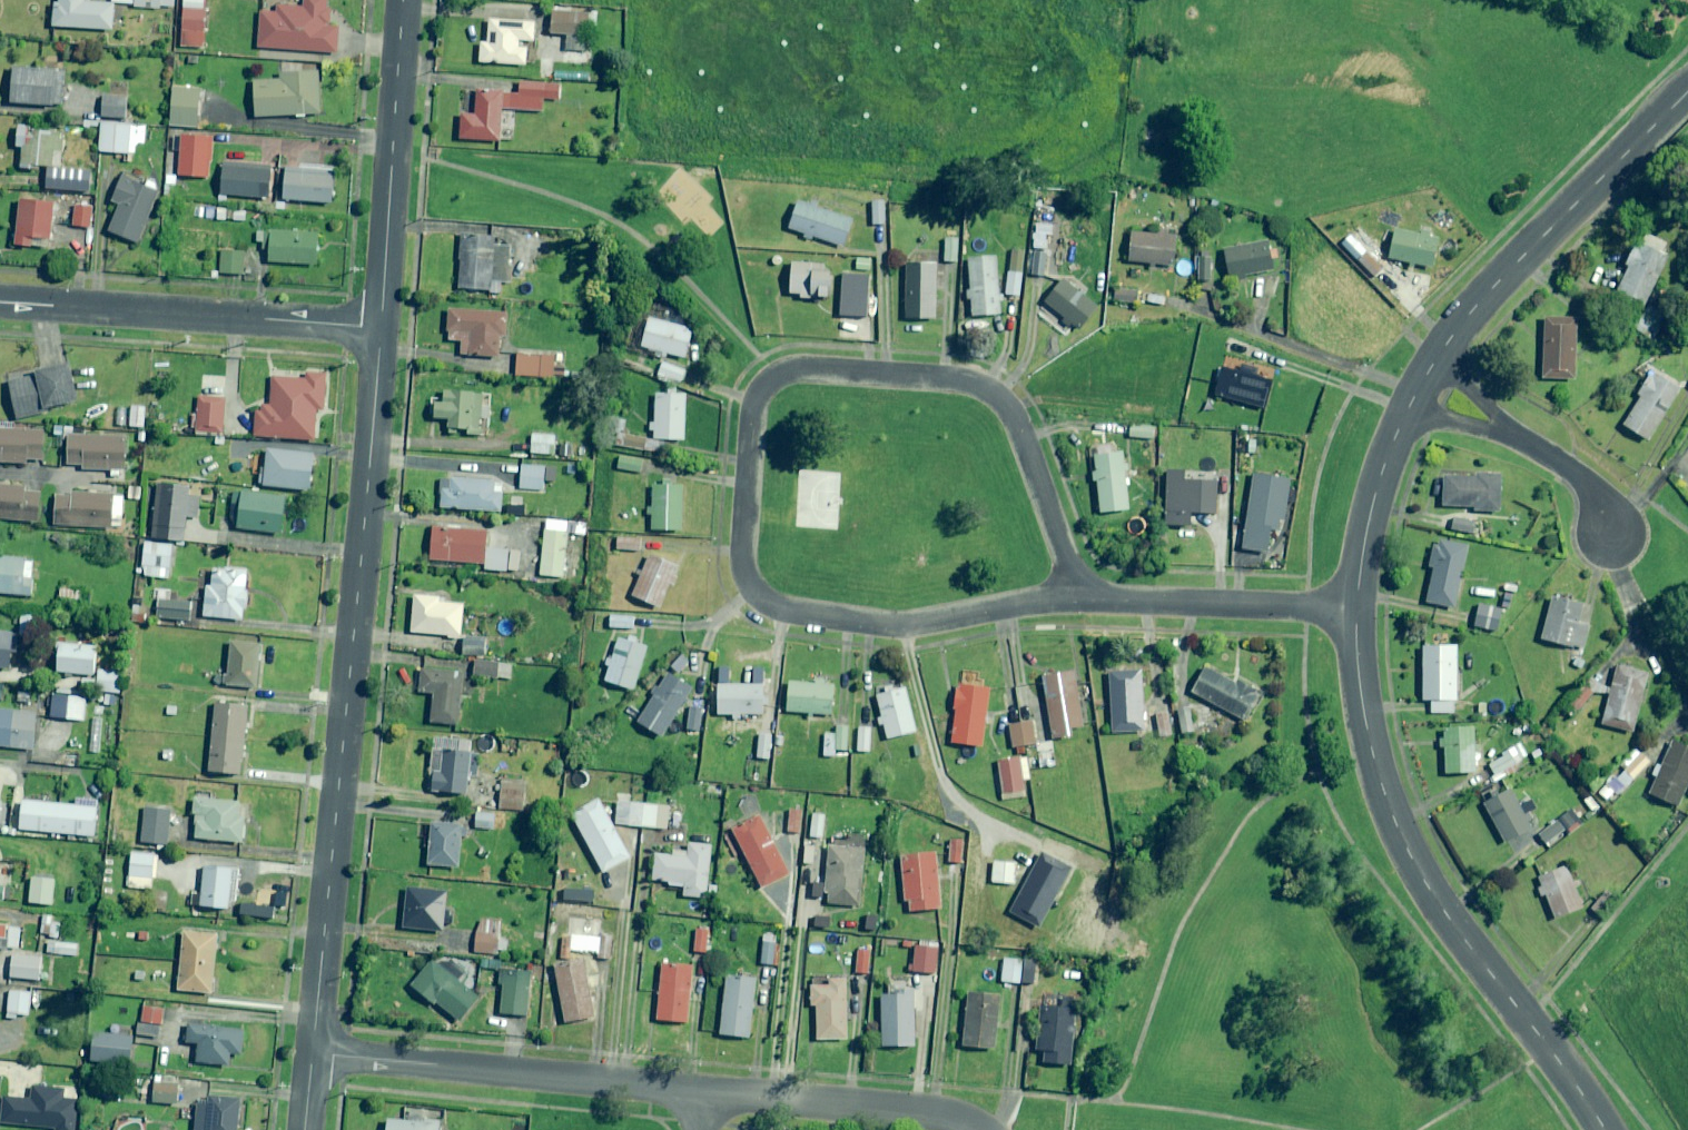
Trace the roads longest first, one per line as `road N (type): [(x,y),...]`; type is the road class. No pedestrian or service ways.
road 1 (residential): [(1078,595),(869,622),(769,606),(743,581),(737,554),(751,395),(766,379),(786,369),(957,379),(991,392),(1015,419)]
road 2 (residential): [(312,1052),(381,326)]
road 3 (residential): [(1353,608),(1366,735),(1394,823),(1455,924),(1604,1129)]
road 4 (residential): [(312,1052),(704,1089)]
road 5 (unclassified): [(381,326),(0,301)]
road 6 (residential): [(1687,90),(1477,302),(1433,362)]
road 7 (residential): [(381,326),(402,0)]
road 8 (residential): [(704,1089),(934,1110),(984,1129)]
road 9 (residential): [(1353,608),(1078,595)]
road 10 (residential): [(1408,408),(1375,485),(1353,608)]
road 11 (residential): [(1015,419),(1078,595)]
road 12 (residential): [(1615,536),(1575,474),(1516,437)]

